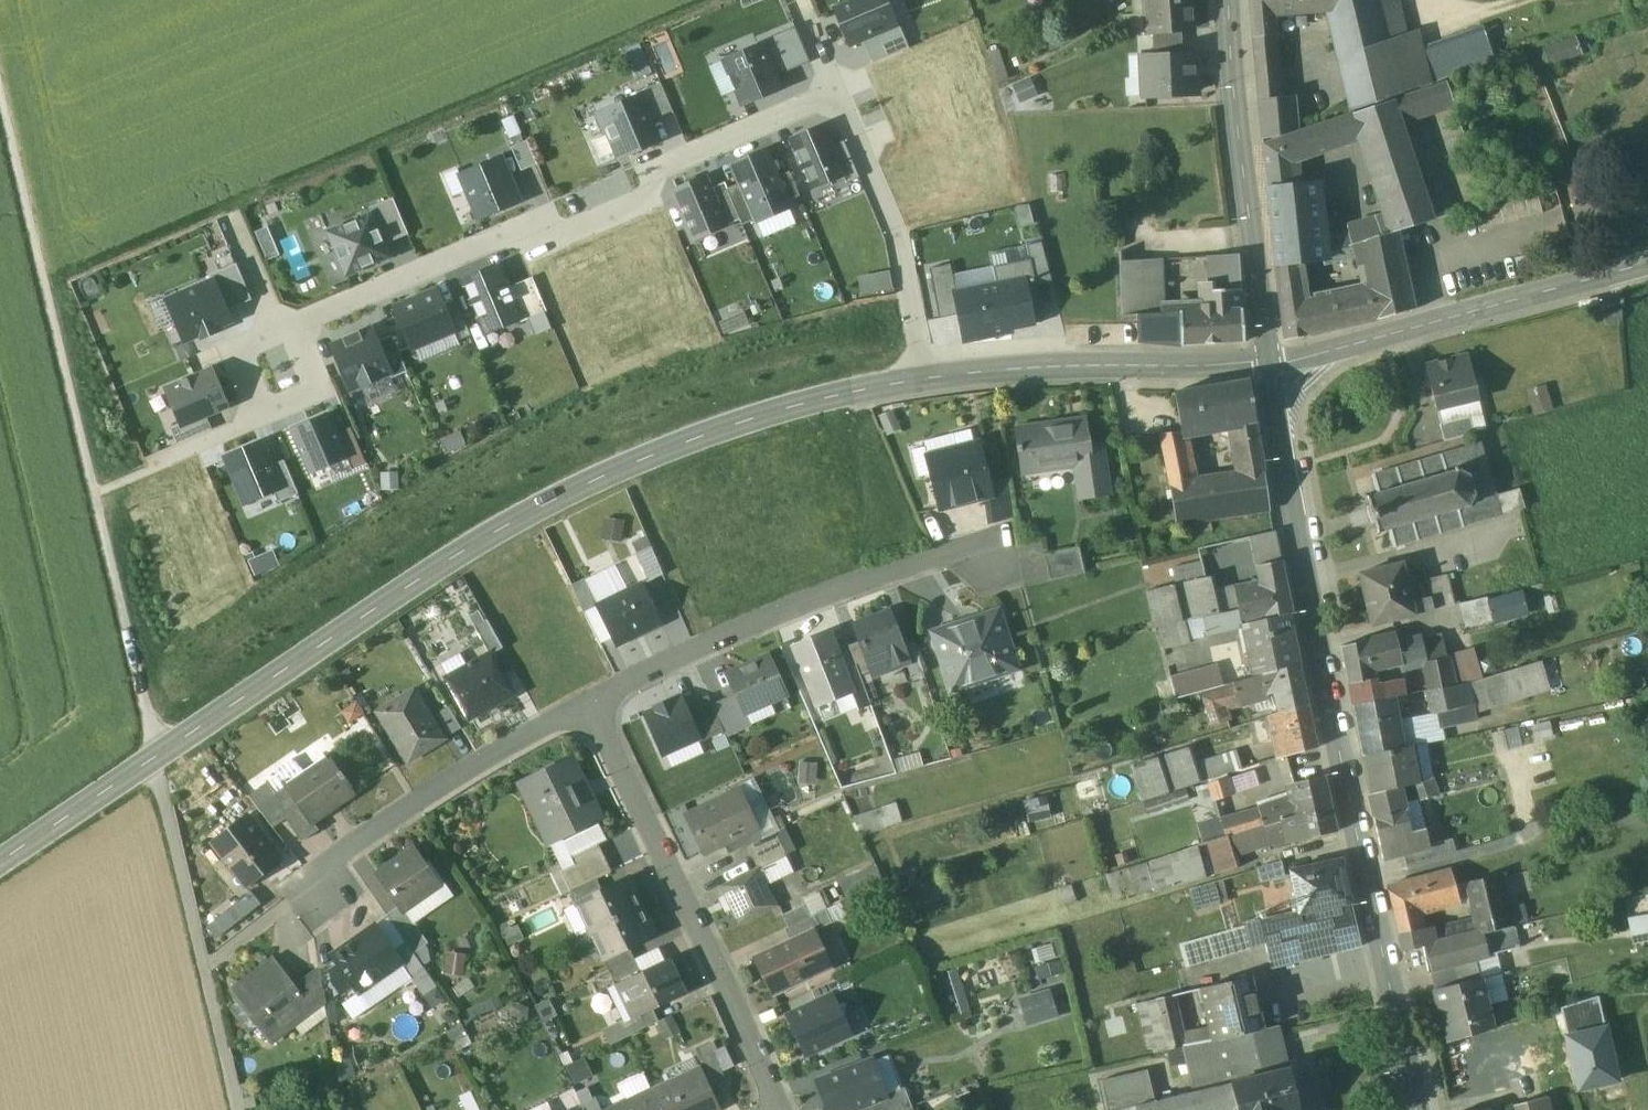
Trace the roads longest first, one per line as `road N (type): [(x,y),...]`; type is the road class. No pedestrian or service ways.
road 1 (secondary): [(932,376),(846,391),(606,469),(416,580),(0,862)]
road 2 (track): [(238,1109),(0,95)]
road 3 (secondary): [(1416,1109),(1269,362)]
road 4 (residential): [(839,92),(281,330)]
road 5 (residential): [(1009,570),(976,542),(789,610),(597,697)]
road 6 (residential): [(784,1109),(597,697)]
road 7 (secondary): [(1647,262),(1269,362)]
road 8 (secondary): [(1269,362),(1233,0)]
road 9 (residential): [(597,697),(352,847),(332,898)]
road 10 (secondary): [(1269,362),(932,376)]
road 11 (residential): [(932,376),(896,244),(839,92)]
road 12 (residential): [(281,330),(286,378),(262,421),(158,464)]
road 13 (residential): [(281,330),(232,218)]

